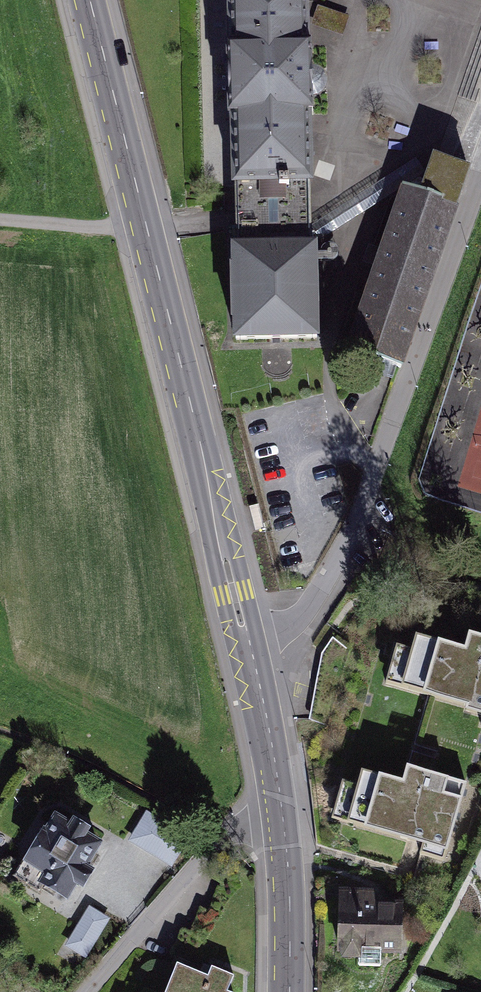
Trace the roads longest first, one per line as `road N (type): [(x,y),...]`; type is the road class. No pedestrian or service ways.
road 1 (residential): [(248,643),(94,0)]
road 2 (residential): [(480,176),(365,498),(305,611),(248,643)]
road 3 (residential): [(284,822),(226,833),(94,991)]
road 4 (residential): [(284,822),(248,643)]
road 5 (residential): [(289,991),(284,822)]

